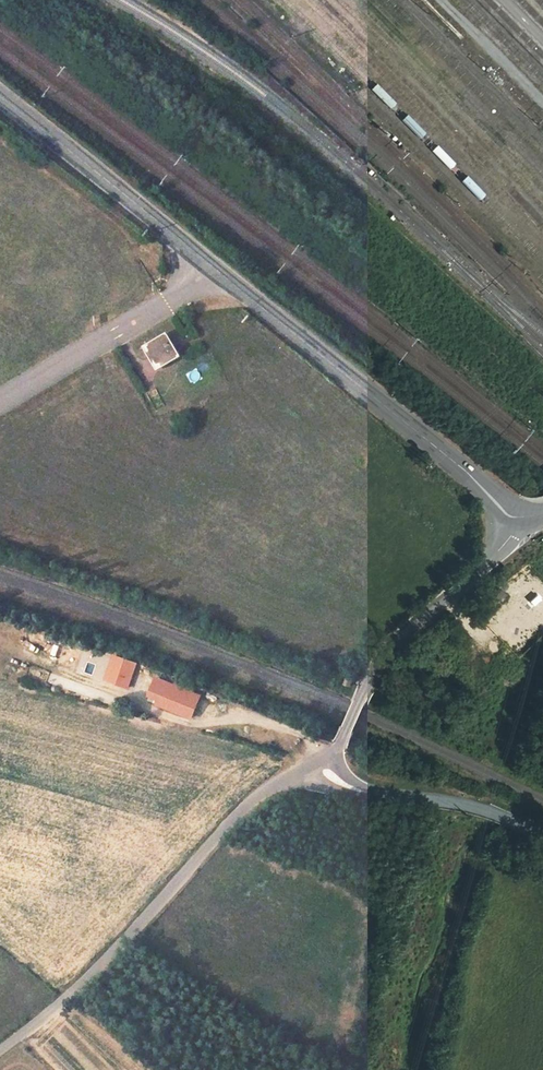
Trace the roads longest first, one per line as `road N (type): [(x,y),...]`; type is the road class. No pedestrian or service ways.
road 1 (unclassified): [(521,516),(503,510),(0,95)]
road 2 (unclassified): [(0,1051),(81,988),(270,789),(326,768)]
road 3 (unclassified): [(521,516),(477,574),(400,637),(326,768)]
road 4 (residential): [(542,849),(469,810),(363,790),(326,768)]

